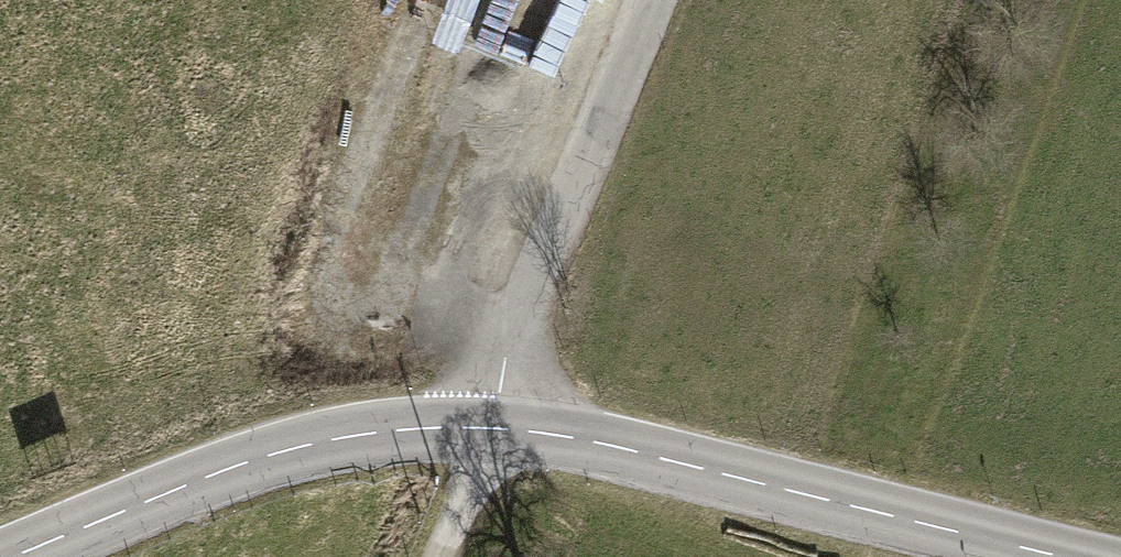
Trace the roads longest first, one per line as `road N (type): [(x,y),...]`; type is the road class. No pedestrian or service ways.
road 1 (tertiary): [(1063,556),(620,447),(494,427)]
road 2 (tertiary): [(494,427),(397,430),(282,451),(10,556)]
road 3 (residential): [(494,427),(512,336),(651,0)]

